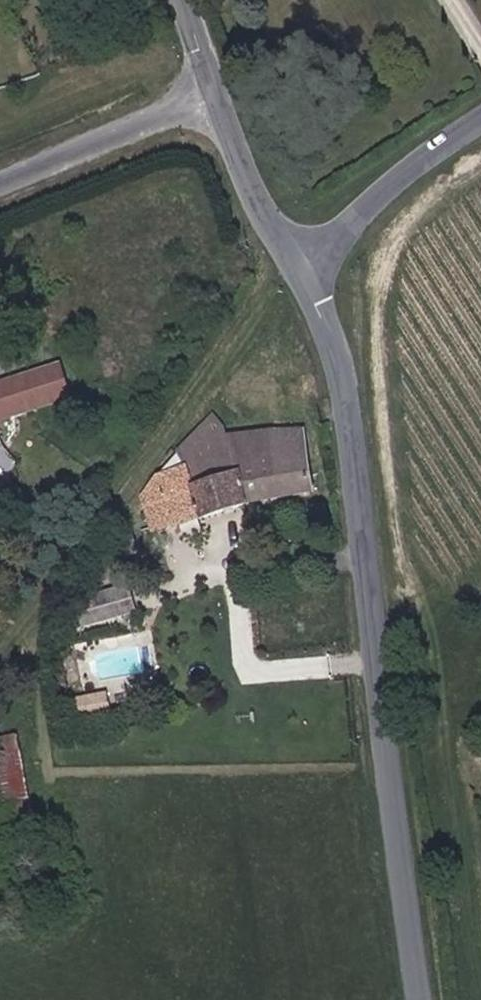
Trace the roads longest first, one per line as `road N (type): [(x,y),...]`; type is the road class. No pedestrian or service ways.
road 1 (unclassified): [(425,999),(334,340),(299,270)]
road 2 (unclassified): [(299,270),(396,179),(480,117)]
road 3 (residential): [(0,181),(216,91)]
road 4 (unclassified): [(299,270),(249,182),(216,91)]

